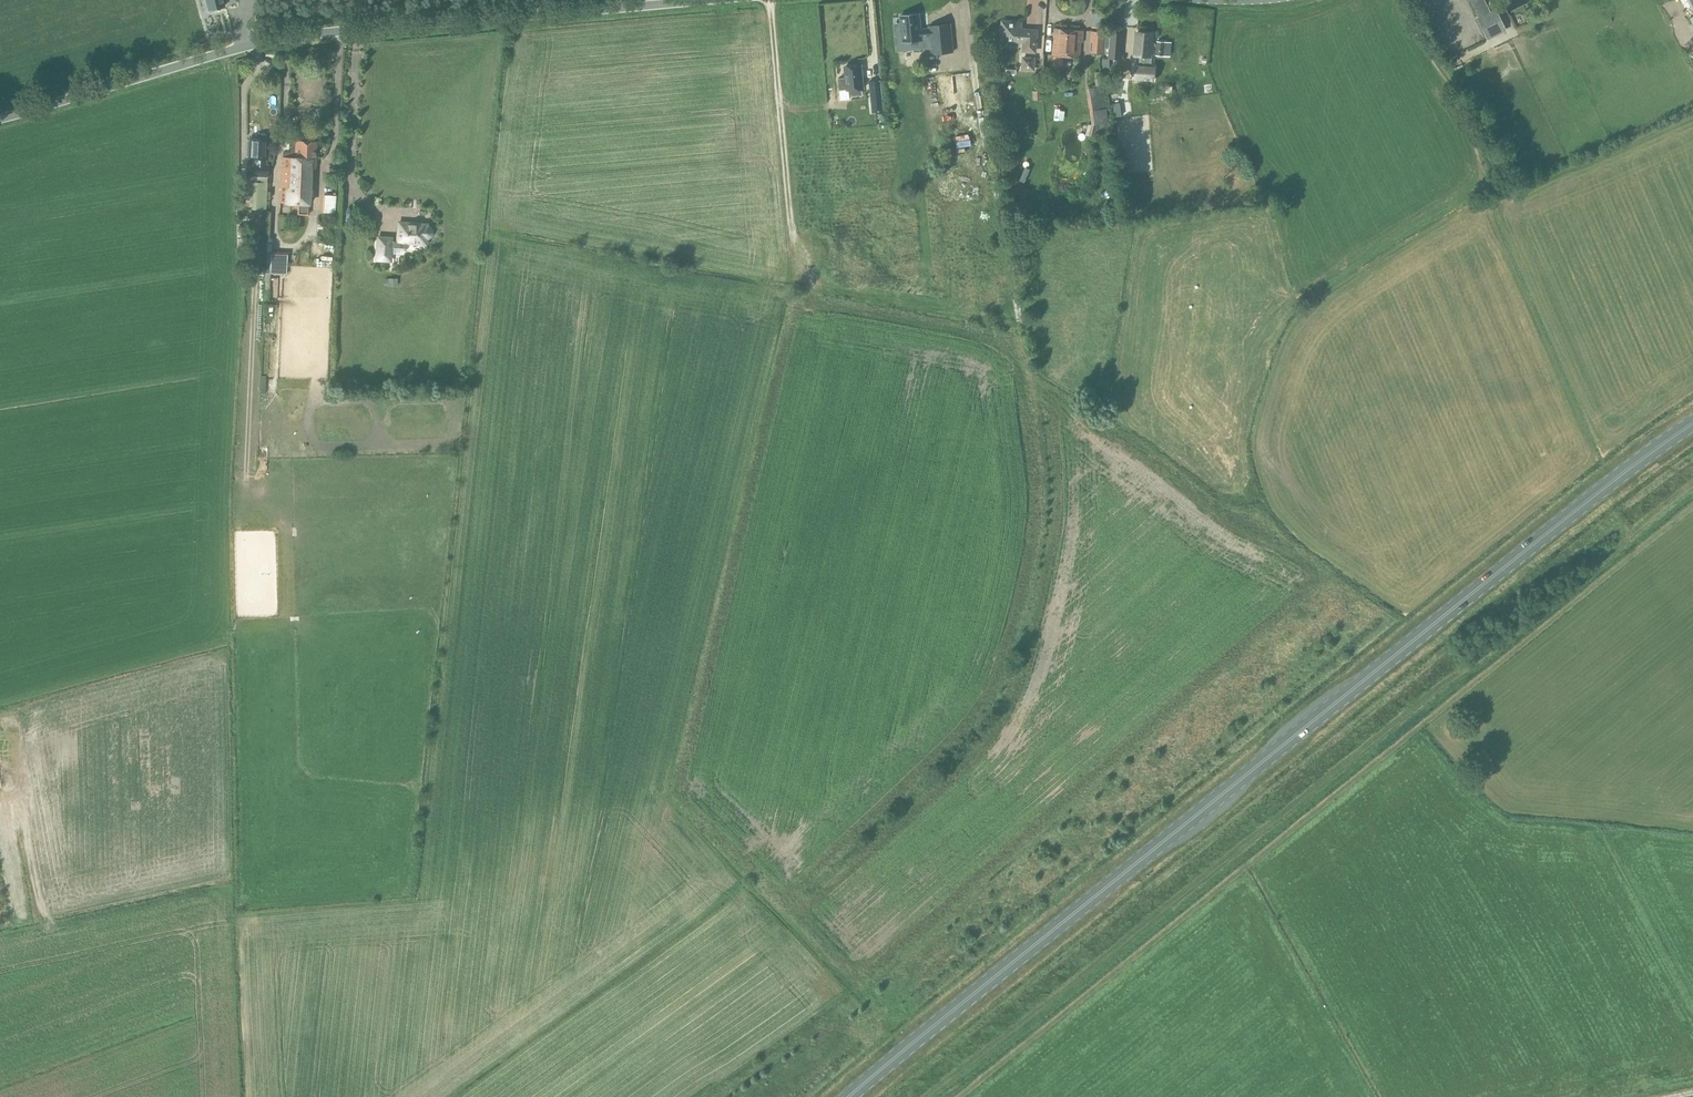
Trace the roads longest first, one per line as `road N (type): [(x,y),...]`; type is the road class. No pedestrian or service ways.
road 1 (primary): [(849,1096),(1692,422)]
road 2 (unclassified): [(0,119),(292,39),(715,0)]

